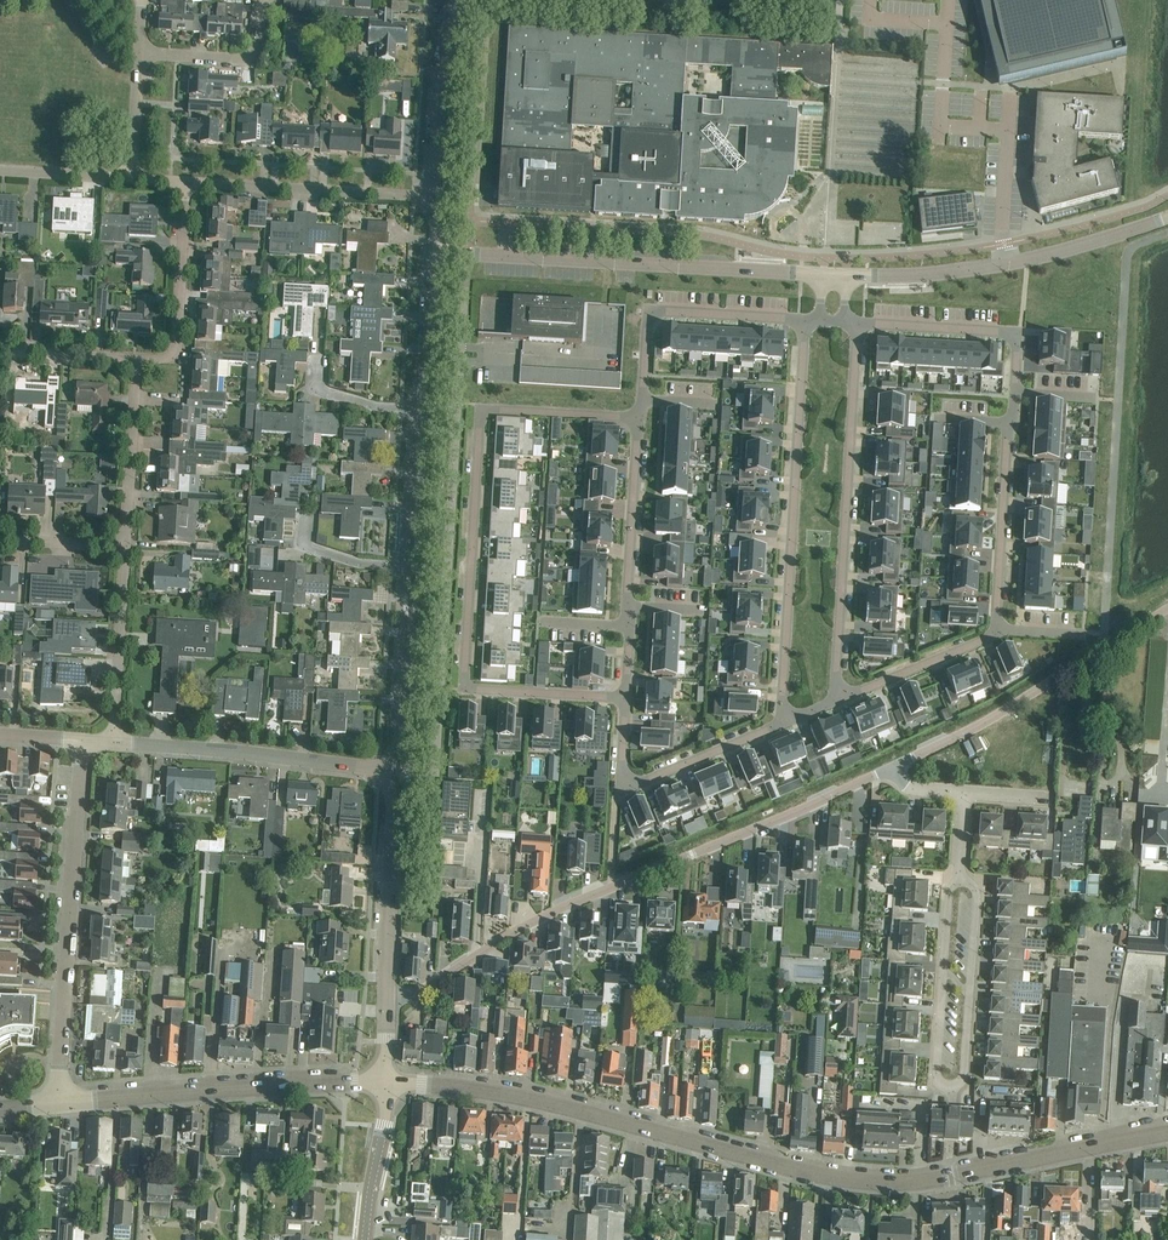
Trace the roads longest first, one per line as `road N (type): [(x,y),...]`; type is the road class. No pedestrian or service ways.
road 1 (tertiary): [(1167,1132),(951,1177),(879,1182),(804,1171),(526,1098),(385,1084)]
road 2 (residential): [(834,701),(996,630),(1014,412),(1012,336),(858,322)]
road 3 (residential): [(638,418),(483,410),(464,677),(475,689),(626,697)]
road 4 (unclassified): [(387,999),(416,995),(565,906),(893,768)]
road 5 (residential): [(781,723),(805,319)]
road 6 (residential): [(823,272),(435,253)]
road 7 (residential): [(834,701),(858,322)]
road 8 (residential): [(61,1104),(83,740)]
road 9 (residential): [(1167,217),(1007,263),(848,274)]
road 10 (tertiary): [(61,1104),(385,1084)]
road 11 (unclassified): [(893,768),(1167,608)]
road 12 (residential): [(638,418),(626,697)]
road 13 (residential): [(385,767),(113,742)]
road 14 (residential): [(805,319),(653,315),(638,418)]
road 15 (residential): [(626,697),(621,767),(630,780),(781,723)]
road 16 (unclassified): [(424,196),(186,181)]
road 17 (unclassified): [(387,999),(393,805),(385,767)]
road 18 (residential): [(952,1092),(963,1078),(977,895),(959,875)]
road 19 (residential): [(959,875),(949,893),(936,1073),(952,1092)]
road 20 (residential): [(135,358),(169,356),(177,345),(186,181)]
road 21 (unclassified): [(385,767),(401,727),(407,569)]
road 22 (residential): [(424,196),(435,173),(441,79),(459,0)]
road 23 (residential): [(113,742),(125,546)]
road 24 (residential): [(125,546),(135,358)]
road 25 (residential): [(140,51),(253,54),(263,0)]
road 26 (unclassified): [(407,569),(416,408)]
road 27 (unclassified): [(416,408),(429,359),(435,253)]
road 28 (tertiary): [(365,1239),(385,1084)]
road 29 (residential): [(407,569),(308,547),(309,513)]
road 30 (residential): [(135,358),(0,351)]
road 31 (unclassified): [(131,178),(0,170)]
road 32 (residential): [(131,178),(140,51)]
road 33 (residential): [(125,546),(0,539)]

